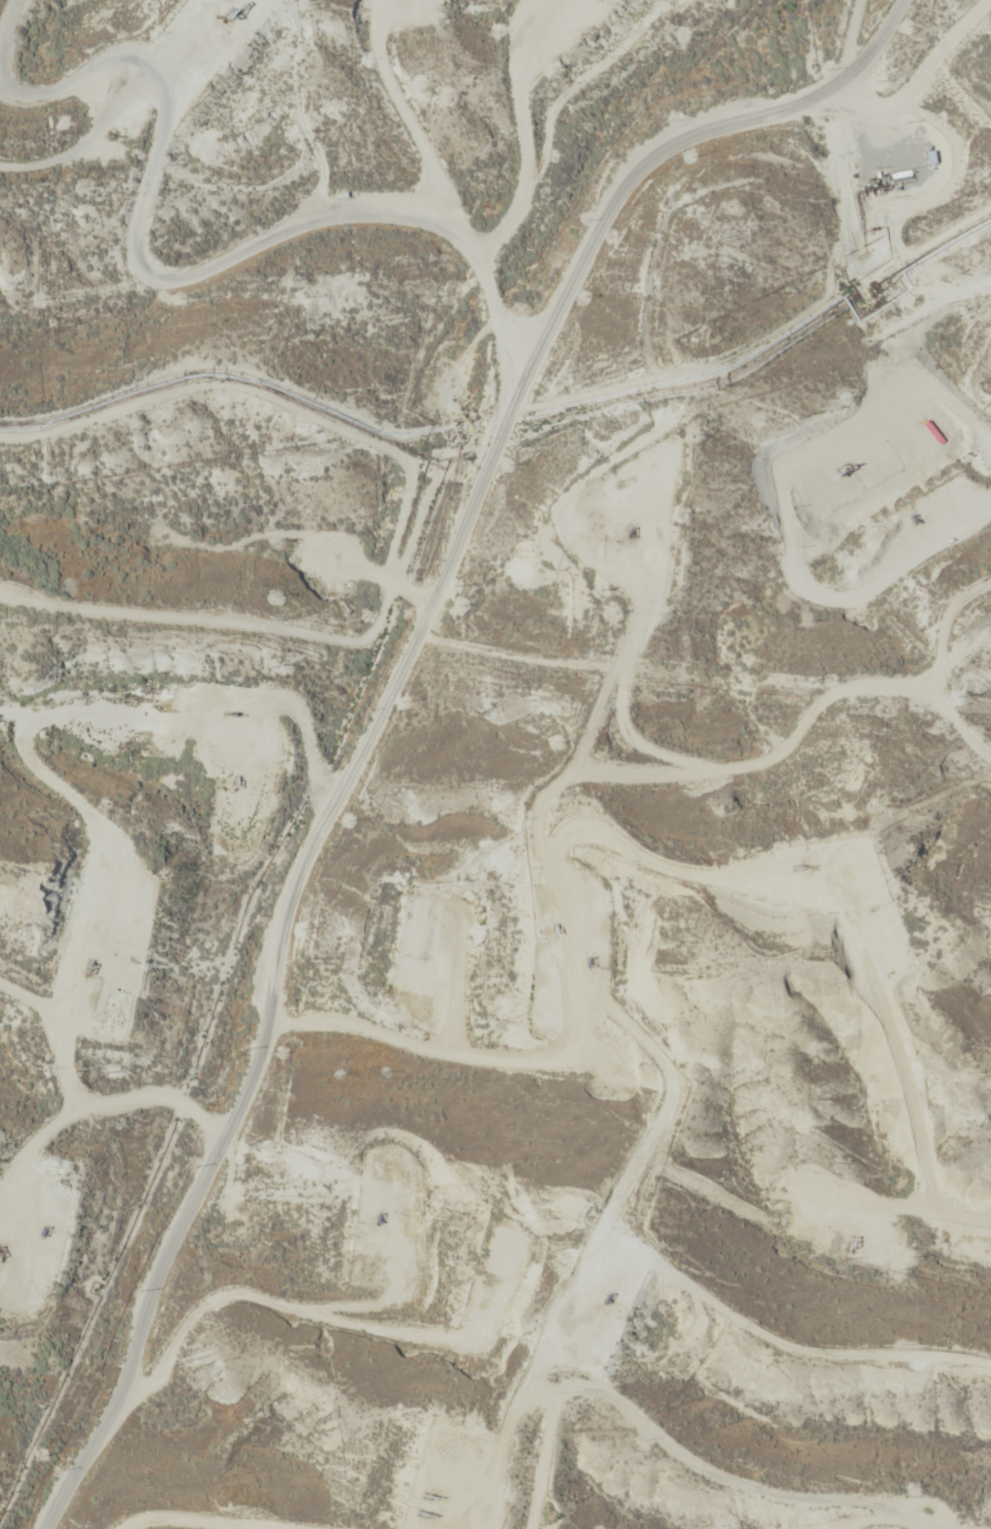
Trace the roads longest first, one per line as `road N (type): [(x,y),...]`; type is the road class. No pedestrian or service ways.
road 1 (residential): [(49,1528),(130,1383),(183,1228),(257,1085),(288,921),(312,859),(396,708),(520,387),(589,257),(638,176),(674,147),(729,122),(823,98),(859,76),(909,0)]

